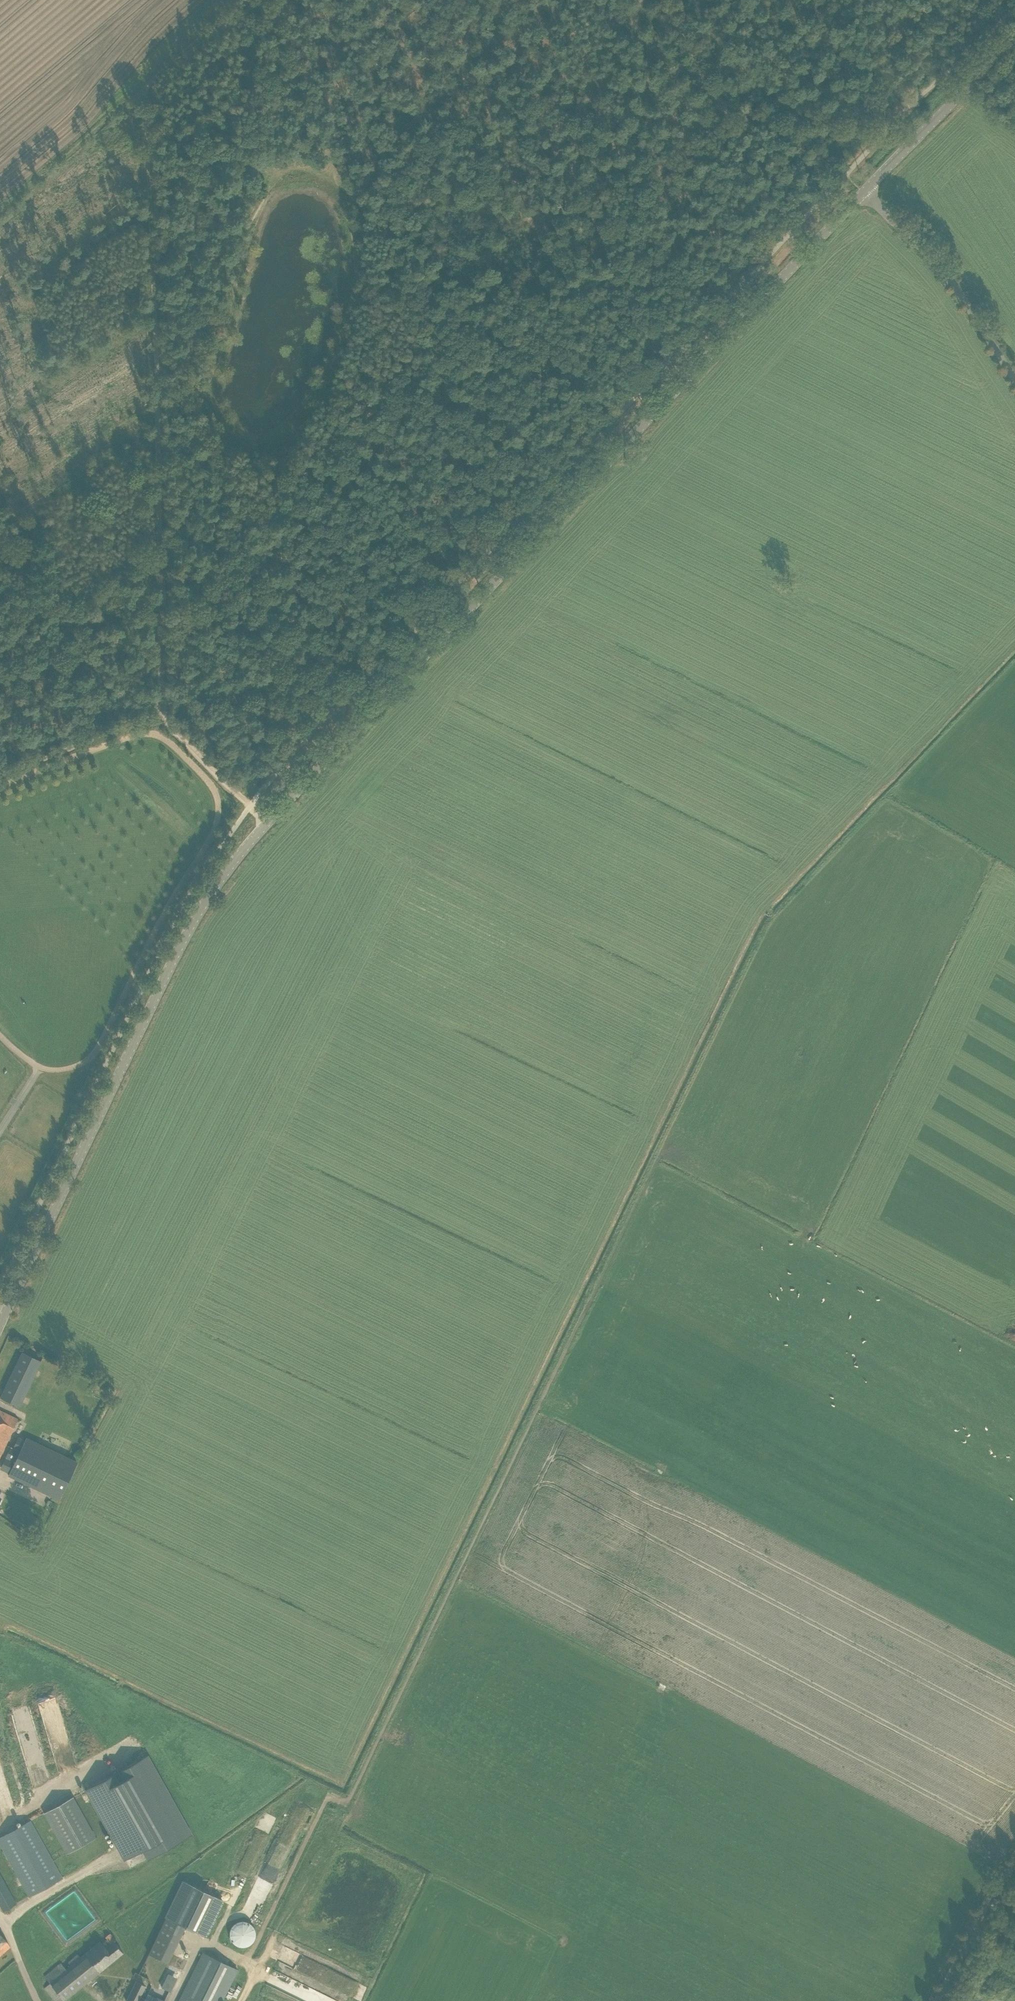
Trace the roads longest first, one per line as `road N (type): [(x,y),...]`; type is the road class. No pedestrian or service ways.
road 1 (tertiary): [(0,1322),(219,882),(865,191)]
road 2 (track): [(156,619),(725,103)]
road 3 (track): [(151,328),(144,89),(268,0)]
road 4 (unclassified): [(1014,380),(931,257),(865,191)]
road 5 (tertiary): [(865,191),(1014,40)]
road 6 (track): [(144,89),(0,212)]
road 7 (track): [(893,121),(725,103)]
road 8 (unclassified): [(938,2000),(1014,1863)]
road 9 (track): [(160,718),(266,826)]

